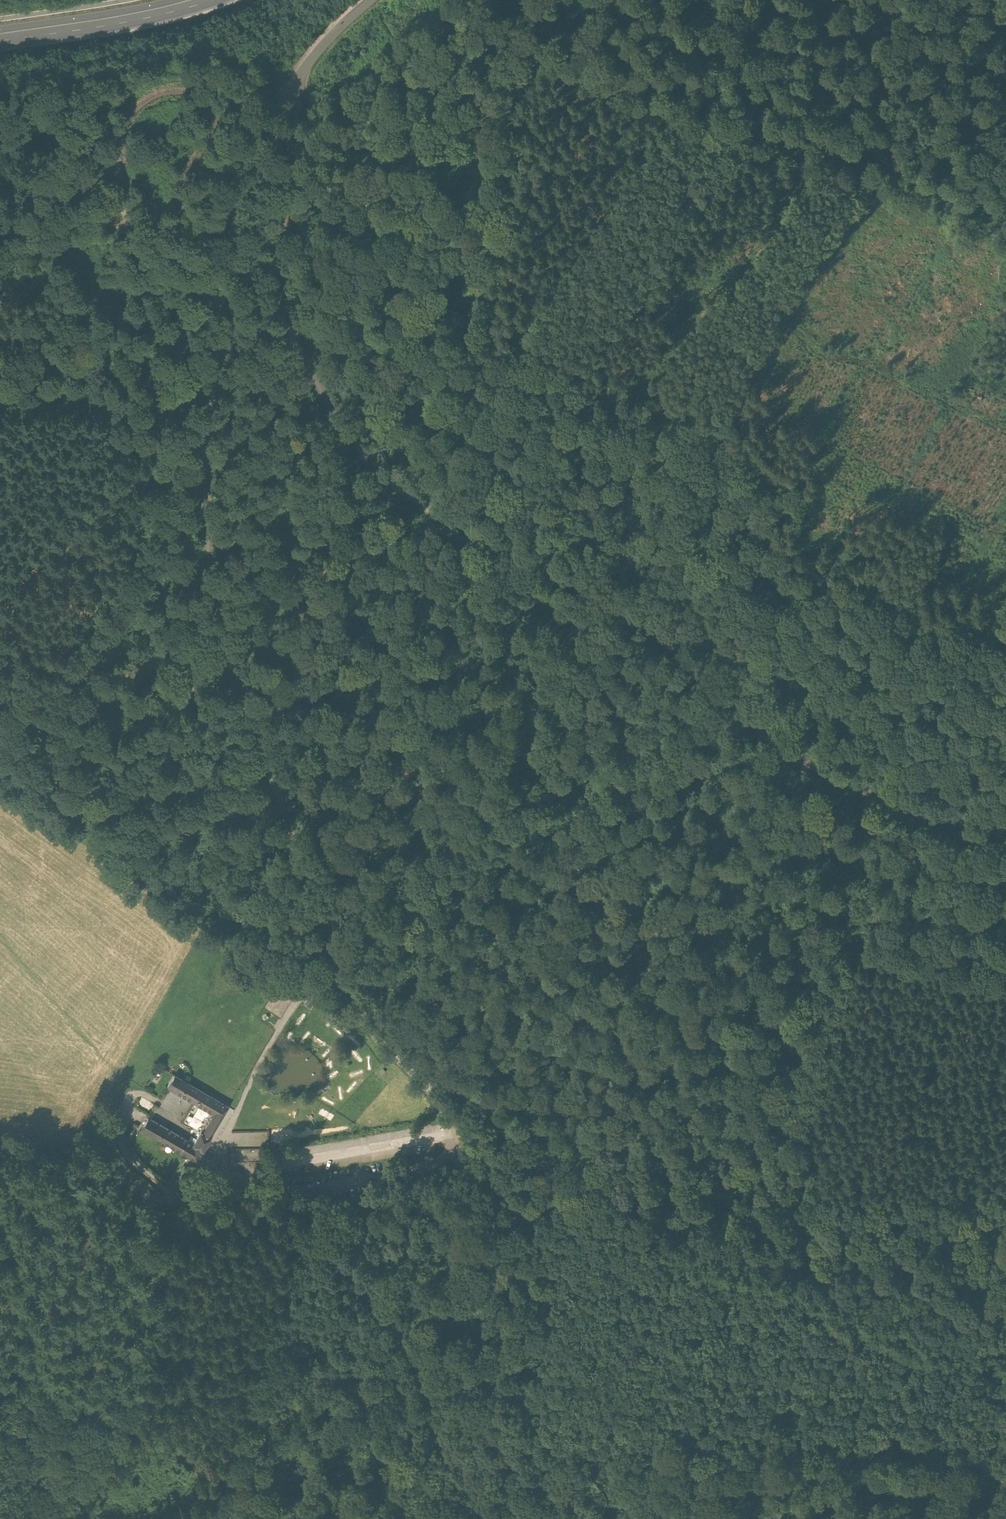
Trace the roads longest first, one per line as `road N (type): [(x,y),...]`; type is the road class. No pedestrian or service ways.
road 1 (unclassified): [(373,0),(289,90),(230,229),(219,274),(200,526),(216,620),(354,1001),(440,1110),(448,1157),(436,1168),(354,1186),(169,1209),(93,1169),(0,1155)]
road 2 (track): [(301,72),(281,262),(293,329),(345,430),(382,470),(614,599),(698,662)]
road 3 (track): [(1005,1186),(918,1203),(850,1201),(749,1148),(553,1121),(450,1150)]
road 4 (track): [(698,662),(756,721),(807,758),(915,805),(1005,825)]
road 5 (track): [(230,229),(184,206),(184,177),(211,122),(205,100),(187,90),(145,98),(123,123),(117,163),(125,215)]
road 6 (track): [(614,599),(625,550),(649,522),(765,430),(804,416)]
road 7 (track): [(61,1503),(133,1412),(159,1276)]
road 8 (track): [(779,0),(888,66),(1005,70)]
road 9 (track): [(227,1206),(222,1155),(257,1068),(299,998)]
road 10 (primary): [(0,38),(206,0)]
road 11 (track): [(0,1393),(61,1503)]

